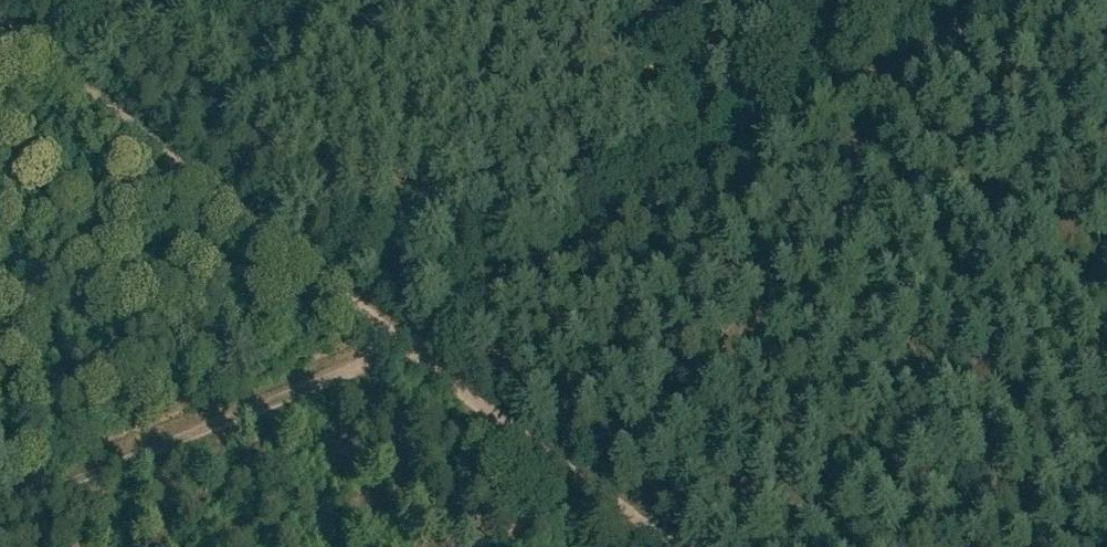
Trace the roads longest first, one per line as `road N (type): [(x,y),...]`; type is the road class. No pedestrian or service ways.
road 1 (track): [(1017,0),(407,343)]
road 2 (track): [(407,343),(0,22)]
road 3 (track): [(0,504),(407,343)]
road 4 (track): [(668,546),(407,343)]

